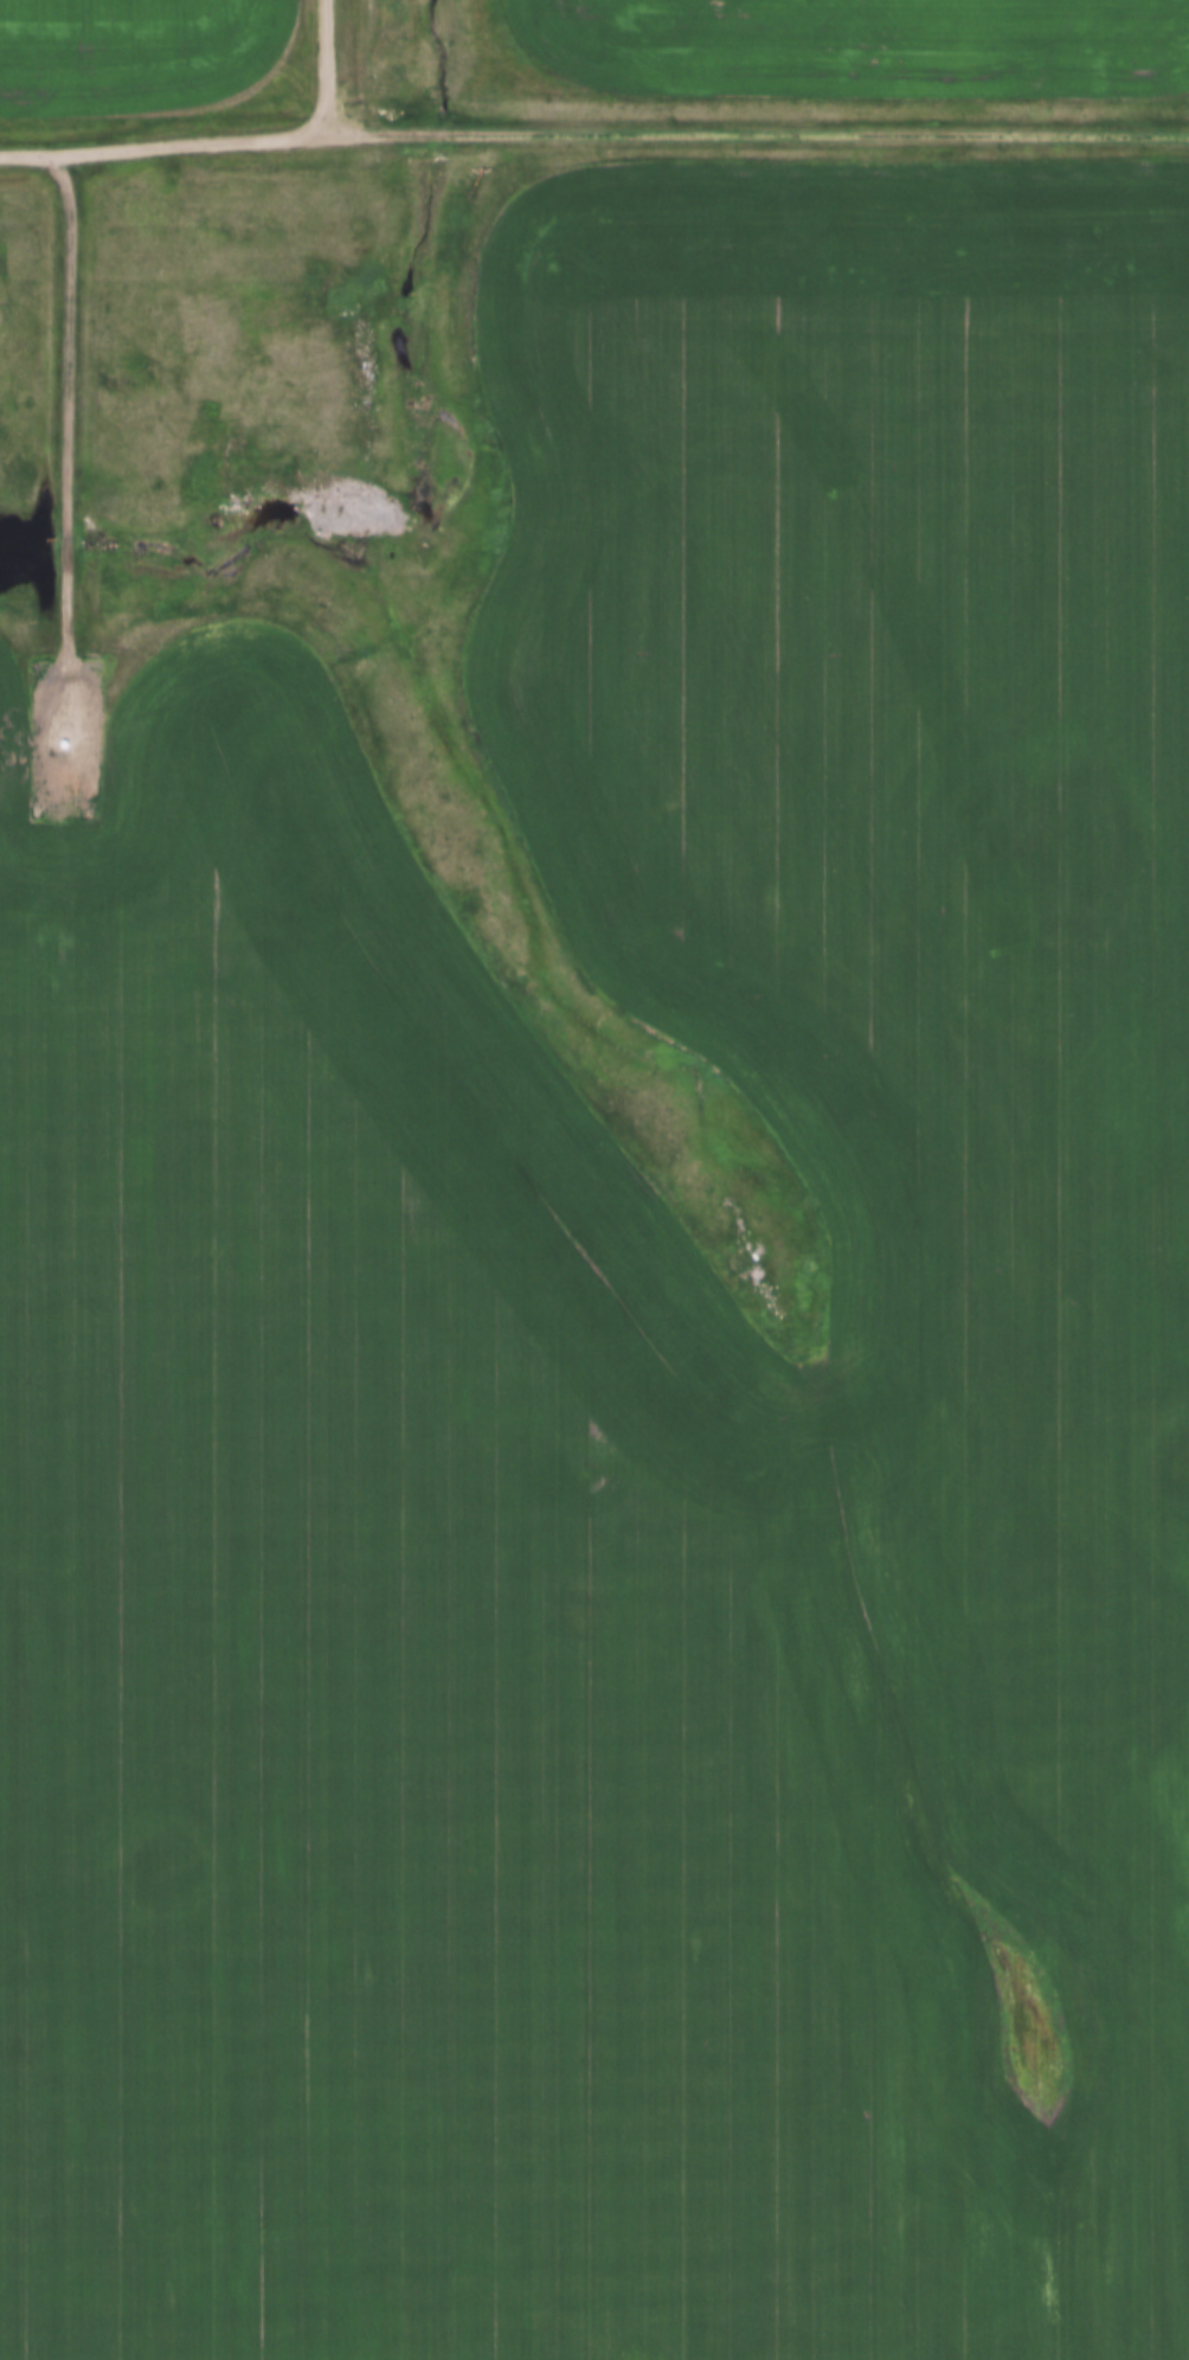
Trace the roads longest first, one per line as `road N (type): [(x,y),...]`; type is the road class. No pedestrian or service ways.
road 1 (track): [(1188,127),(311,130)]

